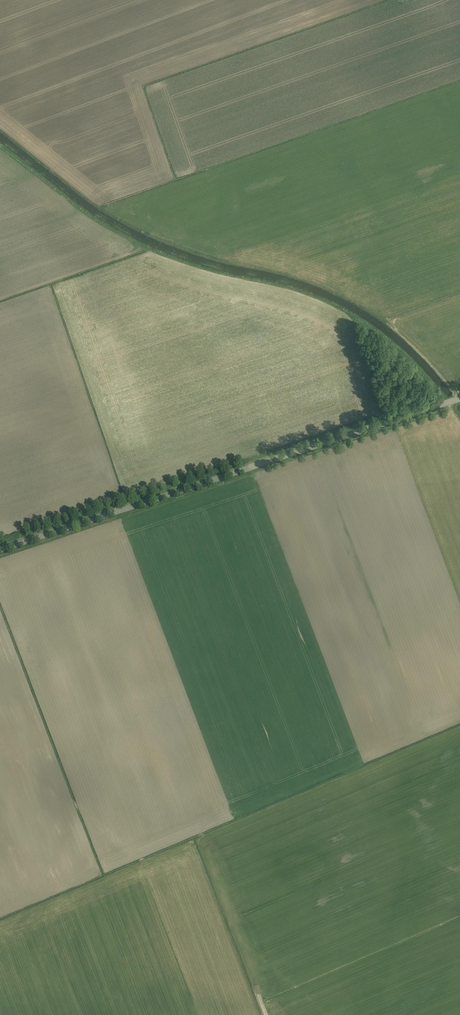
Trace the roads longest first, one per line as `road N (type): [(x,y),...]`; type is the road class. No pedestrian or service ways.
road 1 (tertiary): [(0,549),(459,398)]

